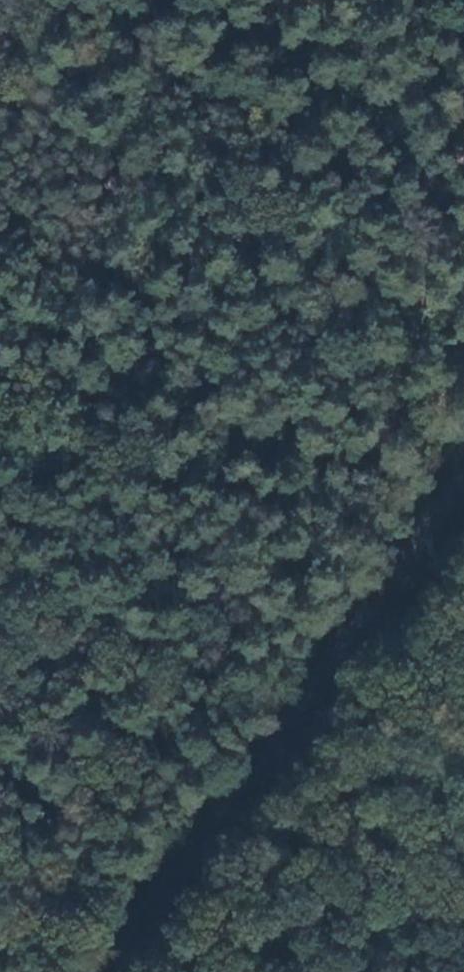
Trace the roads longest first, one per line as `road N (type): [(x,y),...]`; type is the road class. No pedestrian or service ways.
road 1 (track): [(158,971),(463,521)]

